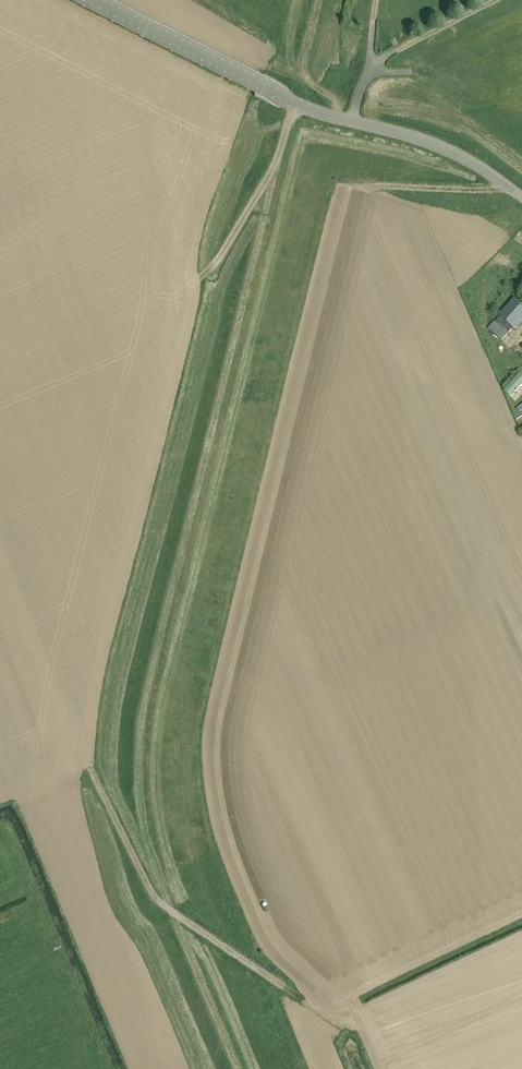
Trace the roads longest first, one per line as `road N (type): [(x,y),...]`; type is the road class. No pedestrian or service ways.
road 1 (track): [(88,767),(152,896),(283,987)]
road 2 (tertiary): [(521,197),(443,148),(284,99)]
road 3 (tertiary): [(85,0),(284,99)]
road 4 (track): [(299,105),(229,243),(193,282)]
road 5 (track): [(239,1068),(174,913)]
road 6 (track): [(355,186),(491,191),(501,182)]
road 7 (track): [(353,122),(305,74),(318,0)]

